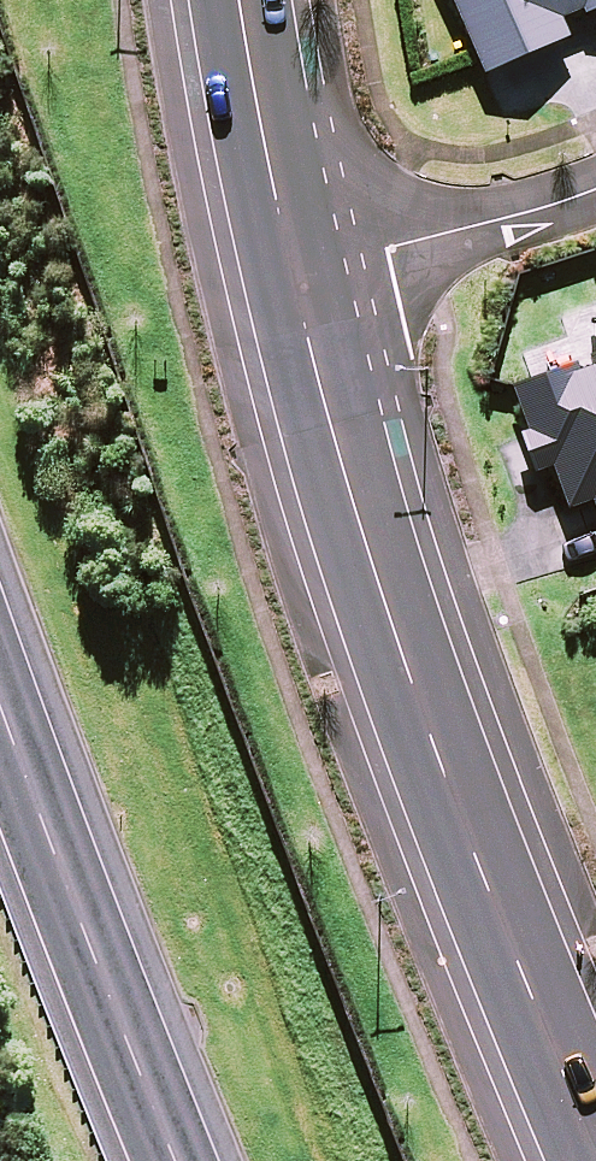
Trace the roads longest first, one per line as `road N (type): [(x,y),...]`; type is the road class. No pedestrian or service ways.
road 1 (tertiary): [(296,276),(401,637),(595,1127)]
road 2 (primary): [(184,1160),(0,695)]
road 3 (residential): [(296,276),(526,214),(595,185)]
road 4 (tertiary): [(241,0),(296,276)]

